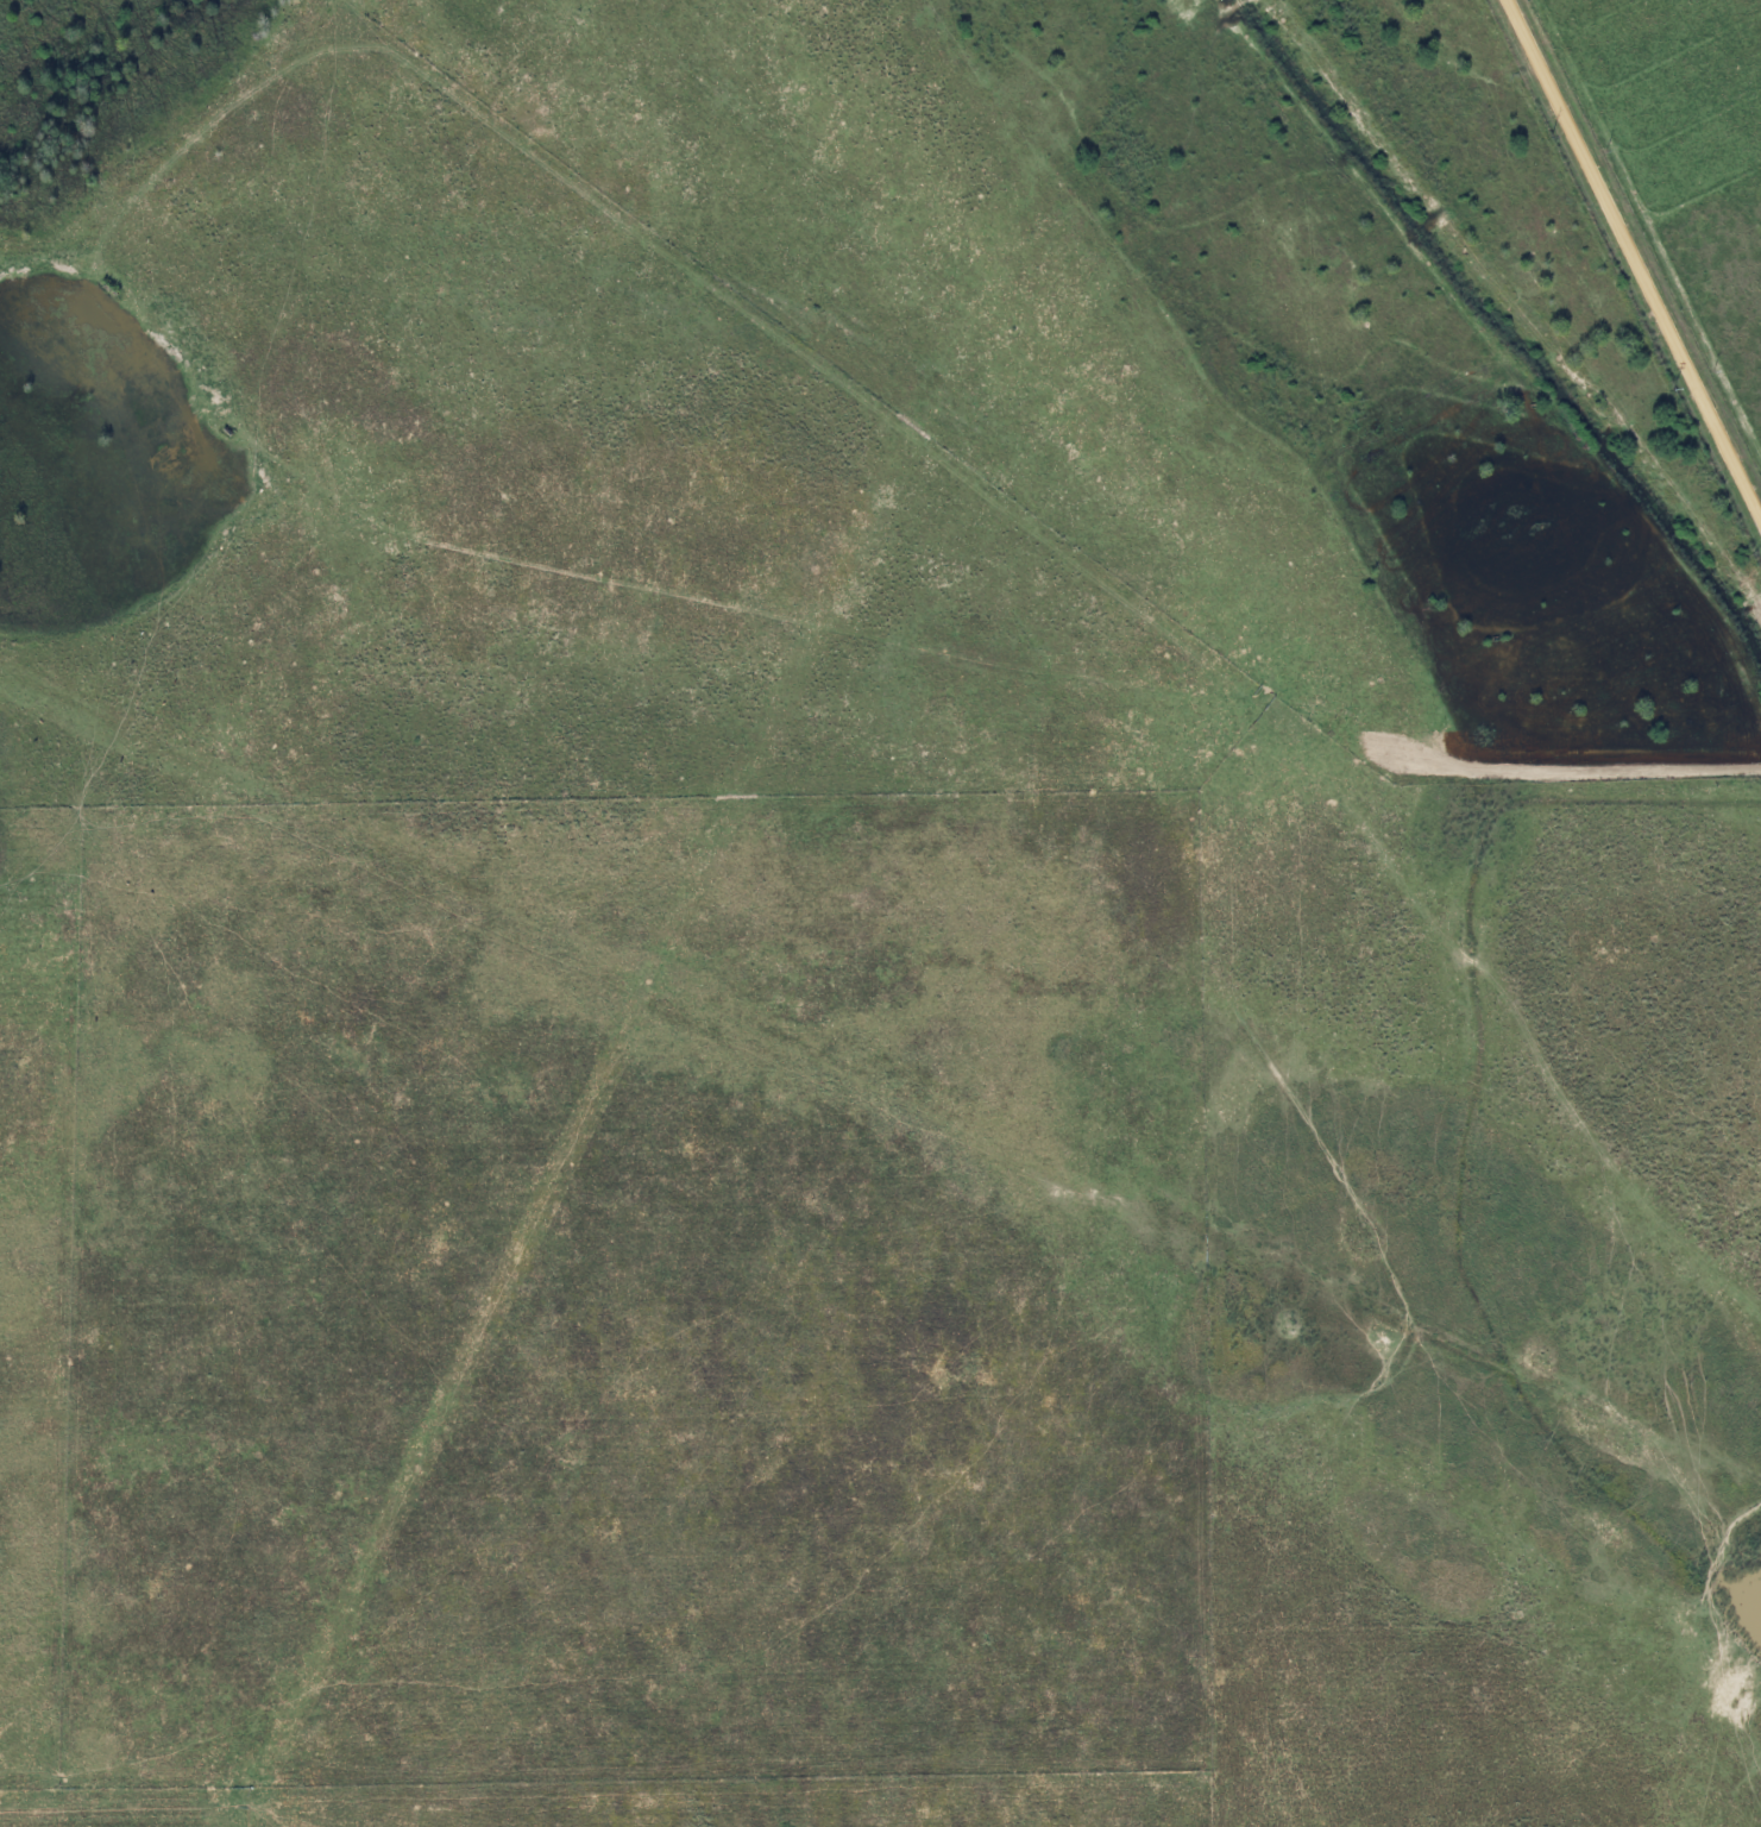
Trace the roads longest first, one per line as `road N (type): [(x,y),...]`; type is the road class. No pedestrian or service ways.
road 1 (residential): [(1760,526),(1505,0)]

